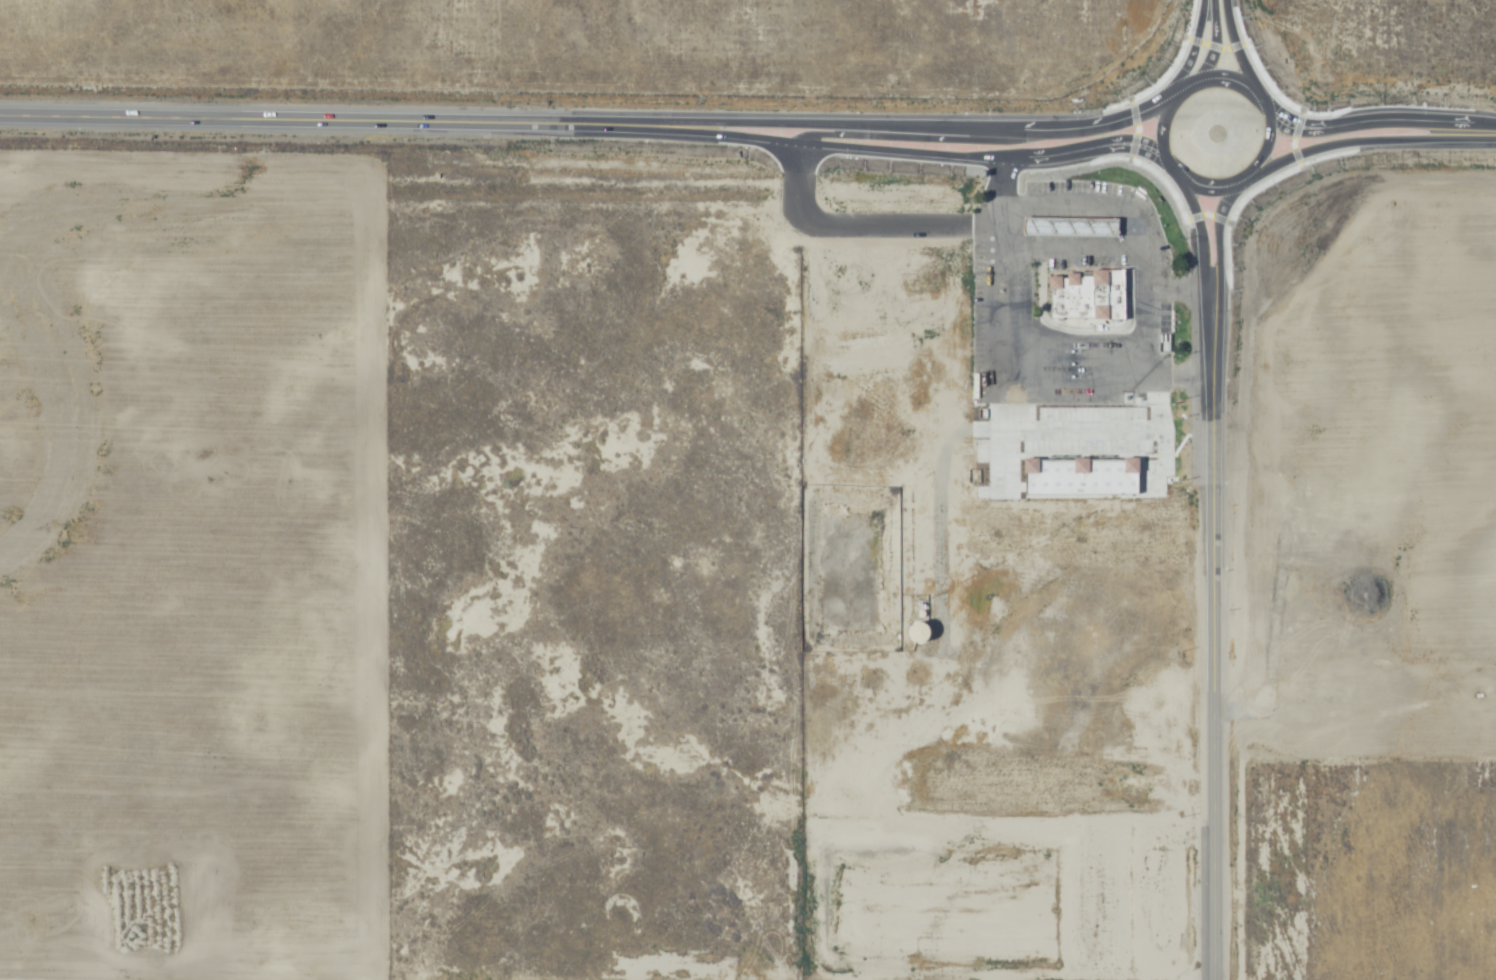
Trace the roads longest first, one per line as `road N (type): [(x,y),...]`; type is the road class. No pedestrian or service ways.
road 1 (primary): [(0,116),(1000,134),(1165,129)]
road 2 (secondary): [(1213,979),(1211,289),(1220,187)]
road 3 (primary): [(1276,144),(1260,91),(1225,76),(1190,85),(1165,129),(1187,176),(1220,187),(1255,176),(1276,144)]
road 4 (primary): [(1495,129),(1276,125)]

